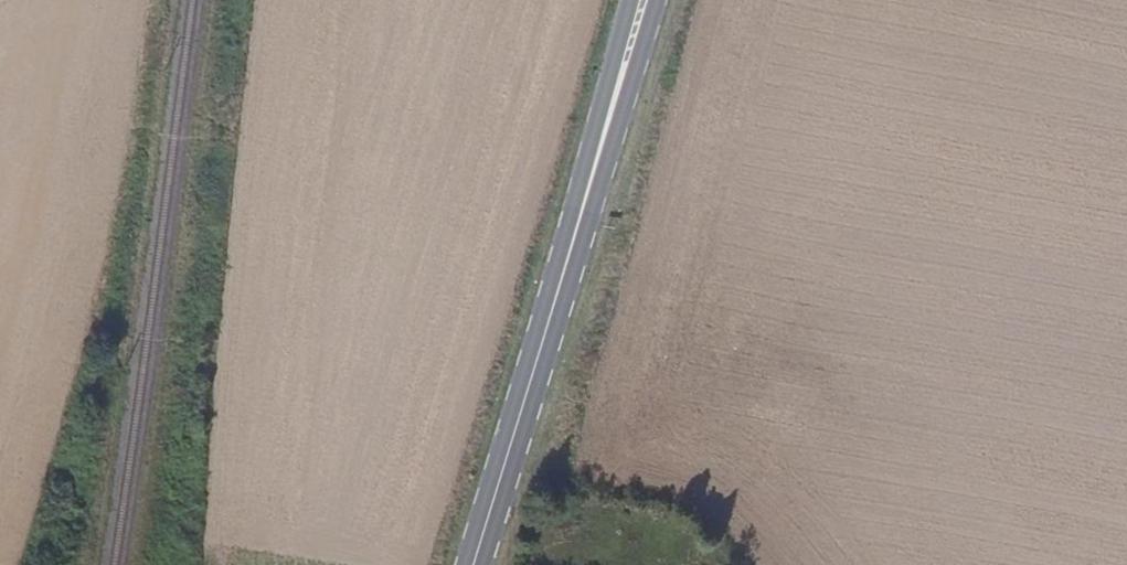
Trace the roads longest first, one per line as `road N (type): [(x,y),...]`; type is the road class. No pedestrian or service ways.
road 1 (secondary): [(473,564),(589,189)]
road 2 (secondary): [(589,189),(653,0)]
road 3 (secondary): [(638,0),(589,189)]

